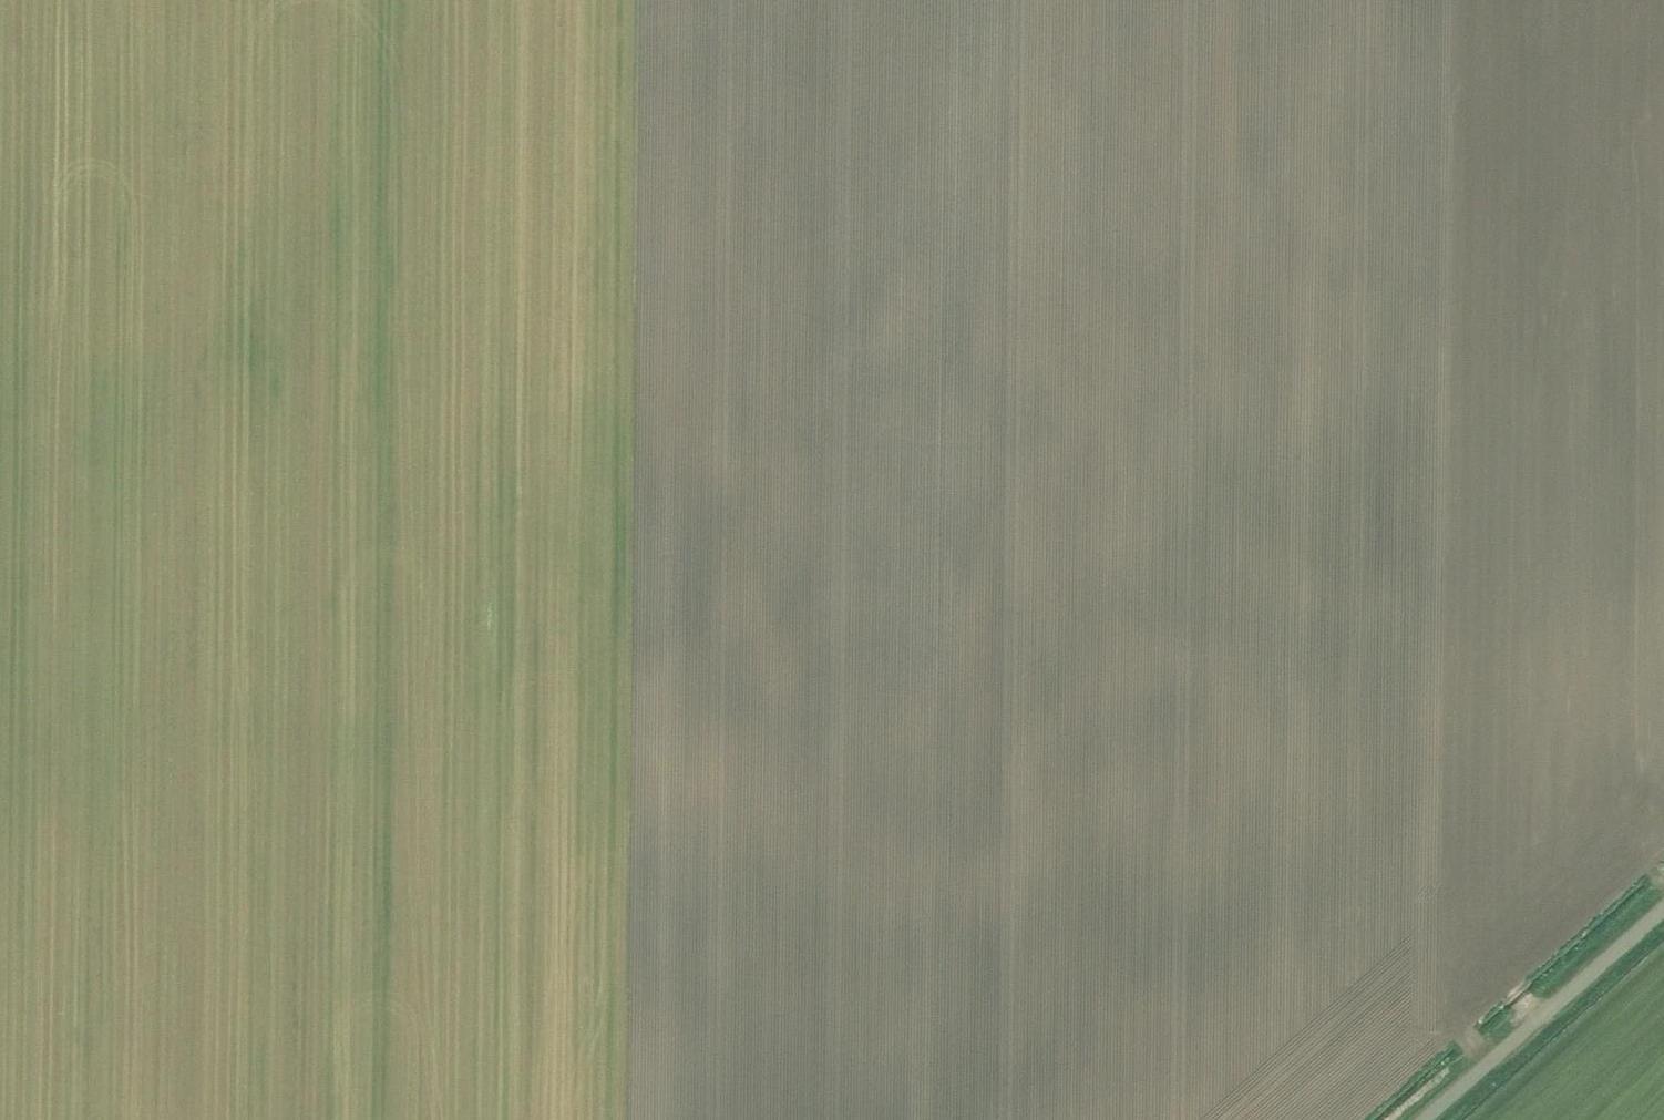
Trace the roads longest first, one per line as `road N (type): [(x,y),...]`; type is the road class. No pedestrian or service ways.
road 1 (unclassified): [(1424,1119),(1663,909)]

